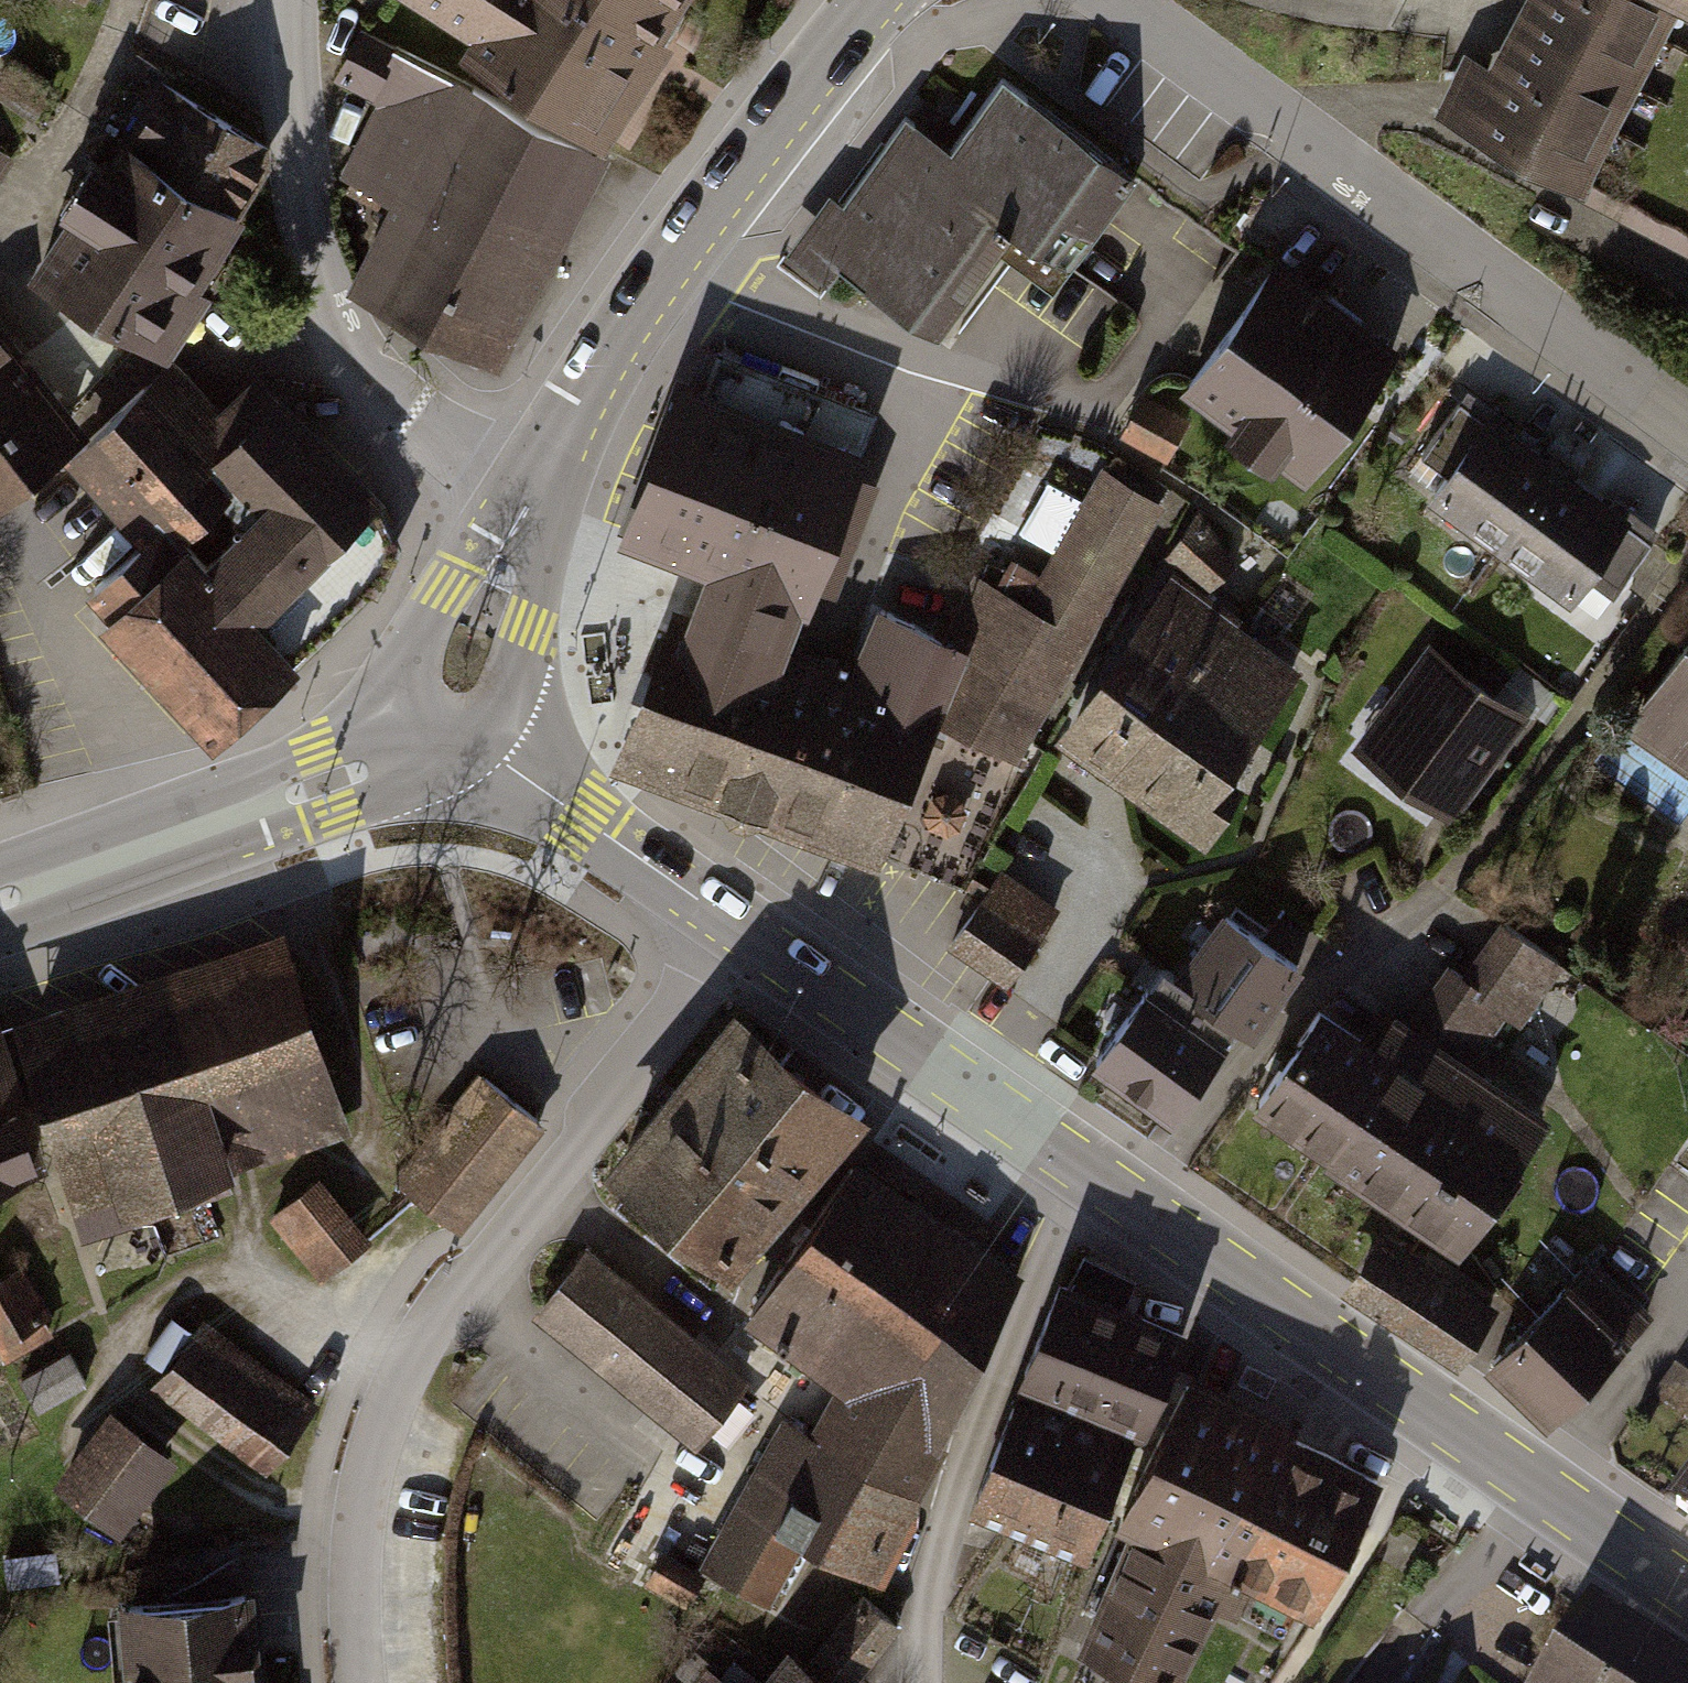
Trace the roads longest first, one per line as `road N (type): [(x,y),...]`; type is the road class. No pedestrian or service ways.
road 1 (residential): [(361,1682),(356,1561),(364,1495),(423,1336),(550,1192),(739,929)]
road 2 (residential): [(1109,0),(1687,428)]
road 3 (tertiary): [(1687,1592),(1107,1185)]
road 4 (tertiary): [(540,497),(617,350),(732,183),(877,0)]
road 5 (residential): [(298,0),(310,178),(336,304),(366,366),(435,434),(540,497)]
road 6 (residential): [(1107,1185),(1023,1319),(944,1504),(921,1657),(928,1682)]
road 7 (tertiary): [(440,720),(377,764),(0,901)]
road 8 (tertiary): [(1107,1185),(739,929)]
road 9 (tertiary): [(739,929),(440,720)]
road 10 (tertiary): [(440,720),(540,497)]

